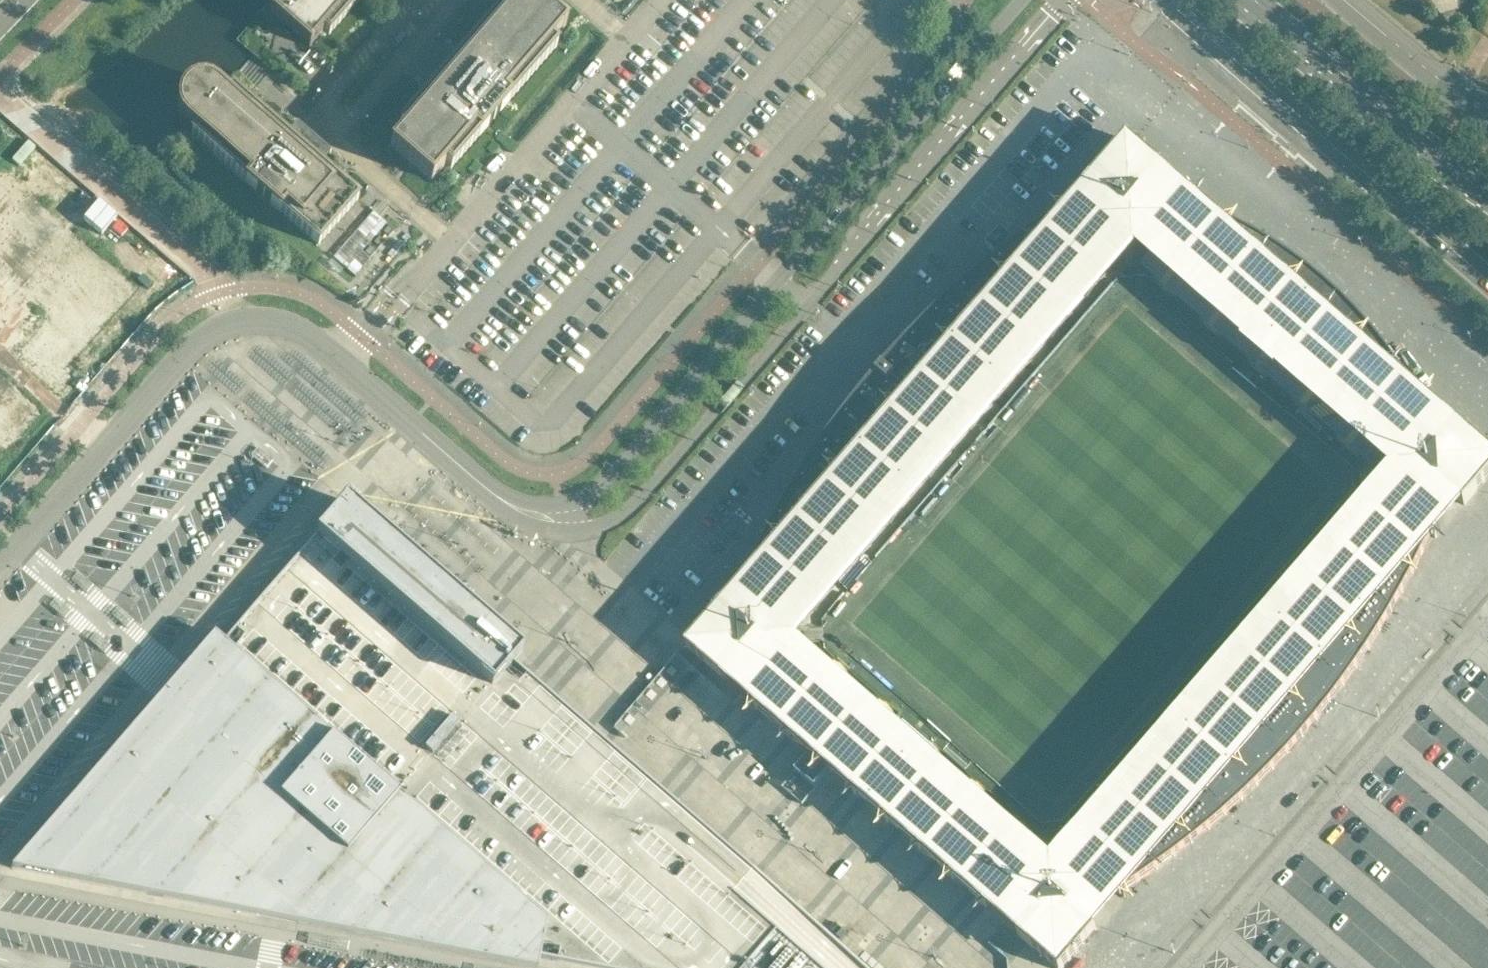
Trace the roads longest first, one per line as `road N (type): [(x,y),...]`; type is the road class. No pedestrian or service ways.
road 1 (secondary): [(1166,0),(1487,281)]
road 2 (unclassified): [(808,307),(1064,0)]
road 3 (unclassified): [(1022,0),(778,282)]
road 4 (unclassified): [(490,492),(311,336),(260,319),(221,327)]
road 5 (unclassified): [(0,570),(184,357),(221,327)]
road 6 (unclassified): [(575,531),(633,507),(808,307)]
road 7 (unclassified): [(778,282),(604,483),(563,505)]
road 8 (secondary): [(1487,197),(1255,0)]
road 9 (unclassified): [(1487,115),(1345,0)]

